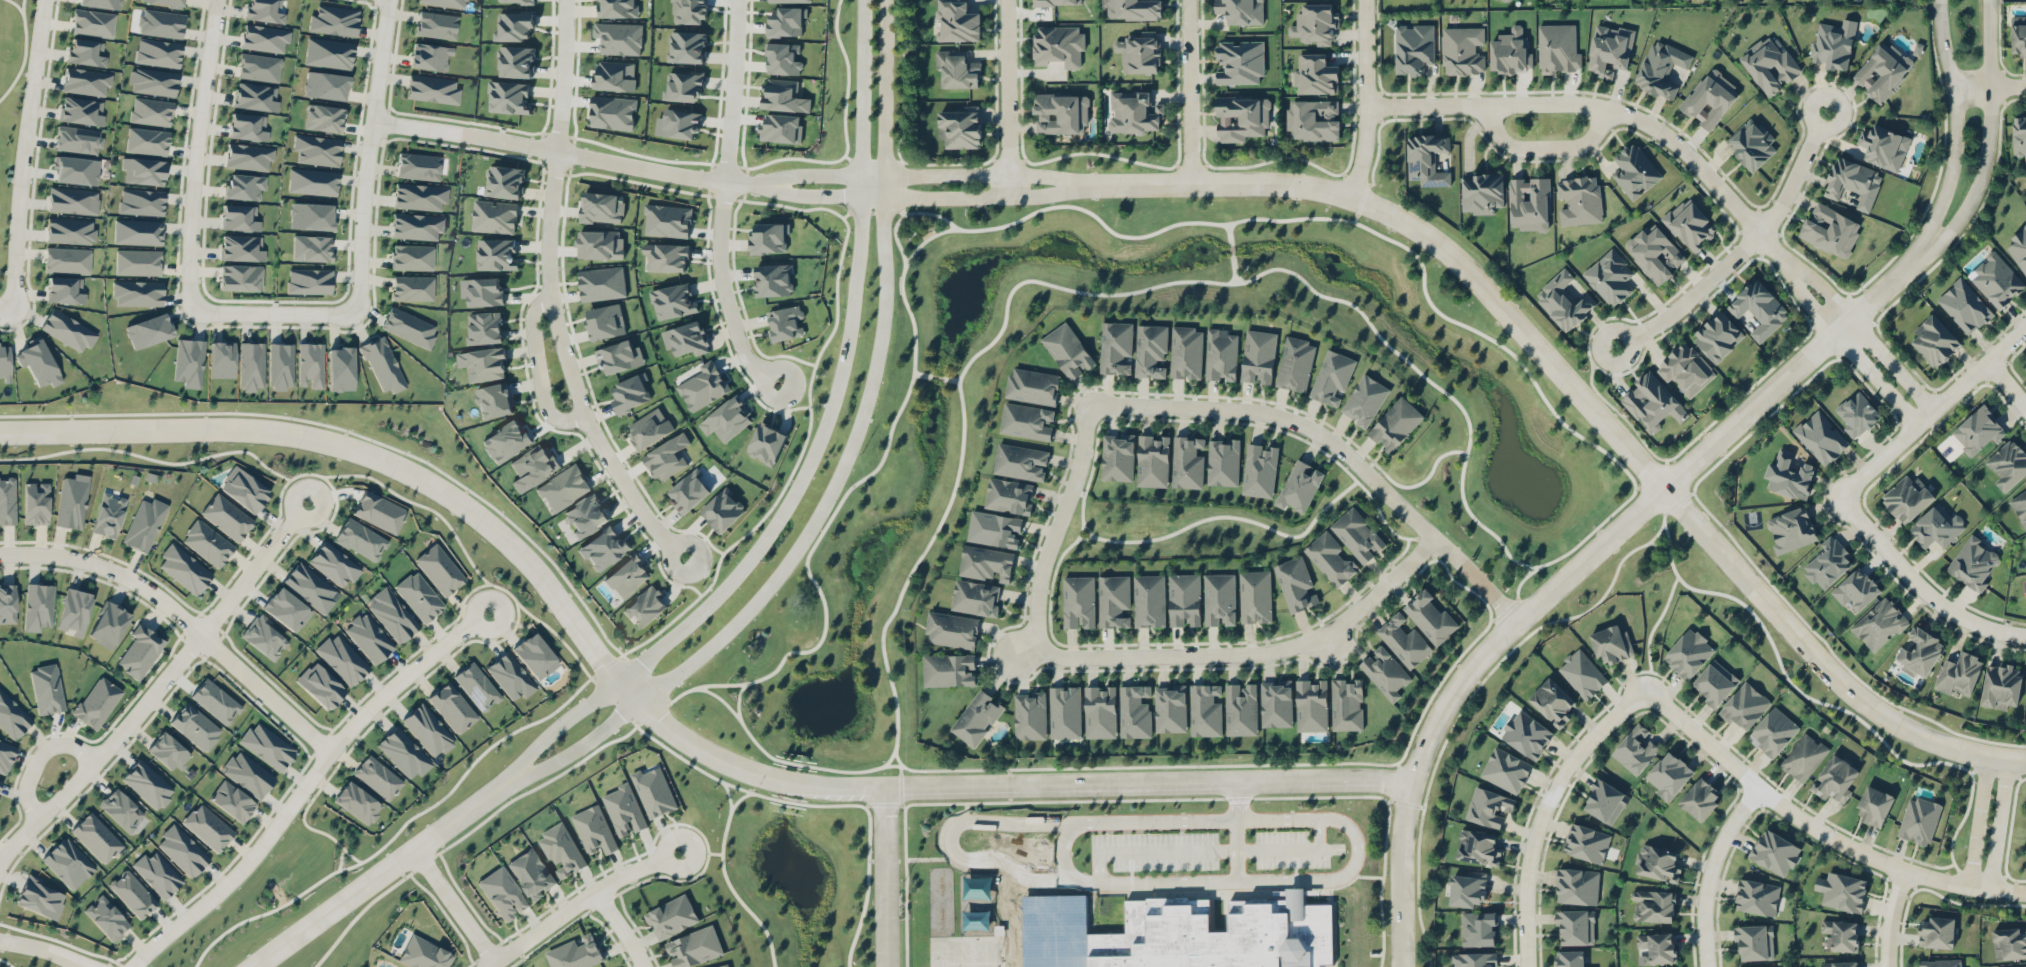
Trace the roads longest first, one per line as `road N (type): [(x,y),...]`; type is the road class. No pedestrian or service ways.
road 1 (tertiary): [(0,431),(276,430),(372,454),(493,527),(617,680),(671,732),(778,780),(854,790),(1412,781)]
road 2 (tertiary): [(503,786),(581,748),(709,648),(774,581),(827,499),(867,401),(884,320),(885,0)]
road 3 (tertiary): [(863,0),(858,256),(845,352),(820,439),(774,525),(719,594),(540,743),(503,786)]
road 4 (tertiary): [(1913,258),(1475,662),(1429,734),(1412,781),(1403,837),(1403,966)]
road 5 (tertiary): [(1664,487),(1454,257),(1394,215),(1311,187),(1082,185)]
road 6 (residential): [(132,966),(234,876),(372,703),(490,611)]
road 7 (residential): [(1517,620),(1332,441),(1302,423),(1260,411),(1095,408)]
road 8 (residential): [(1783,258),(1647,119),(1593,104),(1366,106)]
road 9 (residential): [(307,501),(120,731),(0,858)]
road 10 (tertiary): [(1664,487),(1853,694),(1926,738),(2025,759)]
road 11 (residential): [(686,559),(634,501),(578,398),(548,270),(557,152)]
road 12 (residential): [(2025,892),(1904,870),(1821,831),(1644,688)]
road 13 (residential): [(1038,643),(1074,658),(1285,648),(1322,636),(1433,538)]
road 14 (residential): [(780,385),(744,355),(720,280),(737,0)]
road 15 (residential): [(372,121),(771,185)]
road 16 (residential): [(331,752),(143,585),(88,561),(0,553)]
road 17 (residential): [(1825,110),(1785,197),(1757,233),(1616,346)]
road 18 (residential): [(1644,688),(1562,774),(1537,828),(1526,883),(1526,966)]
road 19 (residential): [(360,312),(365,183),(388,0)]
road 20 (residential): [(216,0),(190,224),(190,311)]
road 21 (residential): [(12,309),(21,168),(46,0)]
road 22 (tertiary): [(503,786),(252,966)]
road 23 (tertiary): [(1913,258),(1950,229),(1979,176),(1988,138),(1988,0)]
road 24 (tertiary): [(1938,0),(1955,134),(1951,167),(1913,258)]
road 25 (residential): [(2025,319),(1848,489)]
road 26 (residential): [(1095,408),(1042,567),(1038,643)]
road 27 (residential): [(1848,489),(1855,519),(1945,608),(2025,634)]
road 28 (tertiary): [(861,199),(1038,197),(1082,185)]
road 29 (tertiary): [(1082,185),(1035,174),(861,175)]
road 30 (residential): [(678,852),(594,891),(489,966)]
road 31 (residential): [(1933,409),(1819,281),(1783,258)]
road 32 (residential): [(1783,258),(1800,293),(1916,424)]
road 33 (residential): [(1365,0),(1364,149),(1352,197)]
road 34 (residential): [(1004,198),(1003,0)]
road 35 (residential): [(1706,966),(1712,866),(1759,788)]
road 36 (residential): [(1184,0),(1189,183)]
road 37 (residential): [(884,789),(886,966)]
road 38 (residential): [(190,311),(360,312)]
road 39 (residential): [(586,418),(563,422),(545,405),(531,319),(551,300)]
road 40 (residential): [(1484,103),(1501,133),(1531,147),(1574,147),(1609,109)]
road 41 (residential): [(557,152),(567,0)]
road 42 (residential): [(414,851),(496,962)]
road 43 (residential): [(92,762),(69,743),(40,752),(24,794),(39,817)]
road 44 (residential): [(1986,756),(1968,885)]
road 45 (residential): [(1990,888),(2008,760)]

